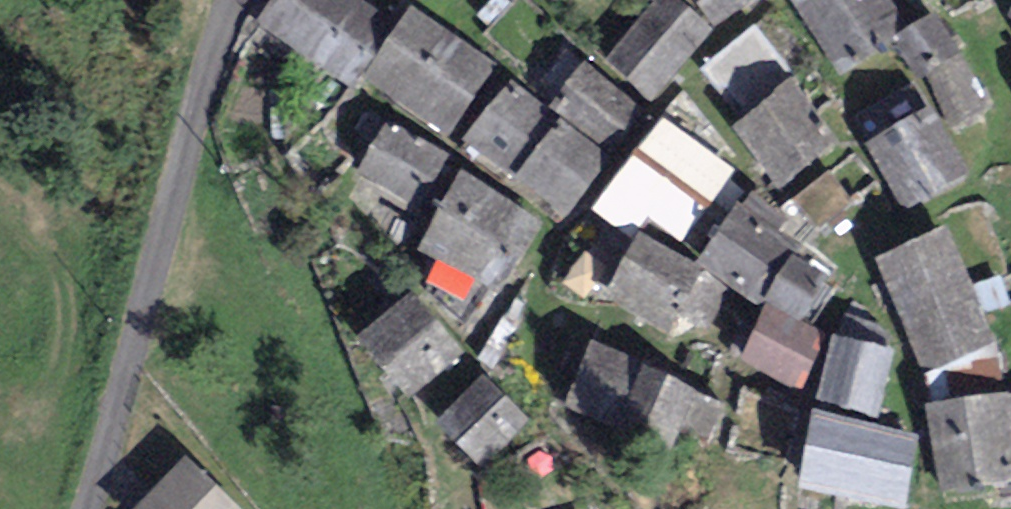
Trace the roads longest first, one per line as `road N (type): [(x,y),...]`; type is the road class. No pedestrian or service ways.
road 1 (unclassified): [(85,508),(232,0)]

